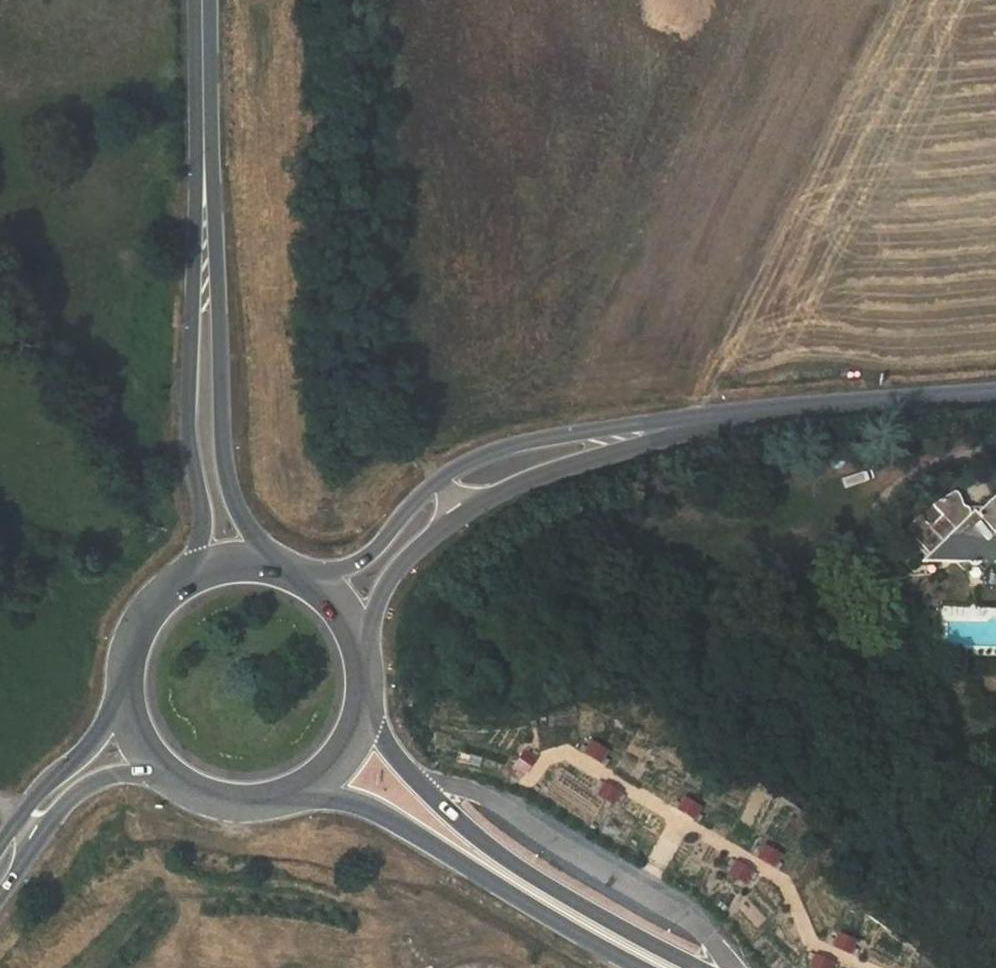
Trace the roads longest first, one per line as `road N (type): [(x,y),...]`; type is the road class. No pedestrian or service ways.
road 1 (primary): [(700,967),(471,832),(409,773),(362,687)]
road 2 (primary): [(204,155),(182,439),(198,515),(190,579)]
road 3 (primary): [(267,571),(235,509),(219,437),(204,155)]
road 4 (track): [(527,784),(542,761),(566,754),(784,885),(815,949),(857,967)]
road 5 (primary): [(279,802),(383,819),(659,967)]
road 6 (tertiary): [(659,425),(560,434),(432,479),(359,552),(301,584)]
road 7 (tertiary): [(356,652),(384,576),(456,506),(659,425)]
road 8 (tertiary): [(659,425),(995,393)]
road 9 (secondary): [(121,701),(96,742),(16,816)]
road 10 (primary): [(204,155),(201,0)]
road 11 (primary): [(279,802),(339,758),(362,687)]
road 12 (primary): [(190,579),(136,629),(121,701)]
road 13 (secondary): [(43,834),(79,791),(123,776),(162,779)]
road 14 (primary): [(162,779),(218,806),(279,802)]

